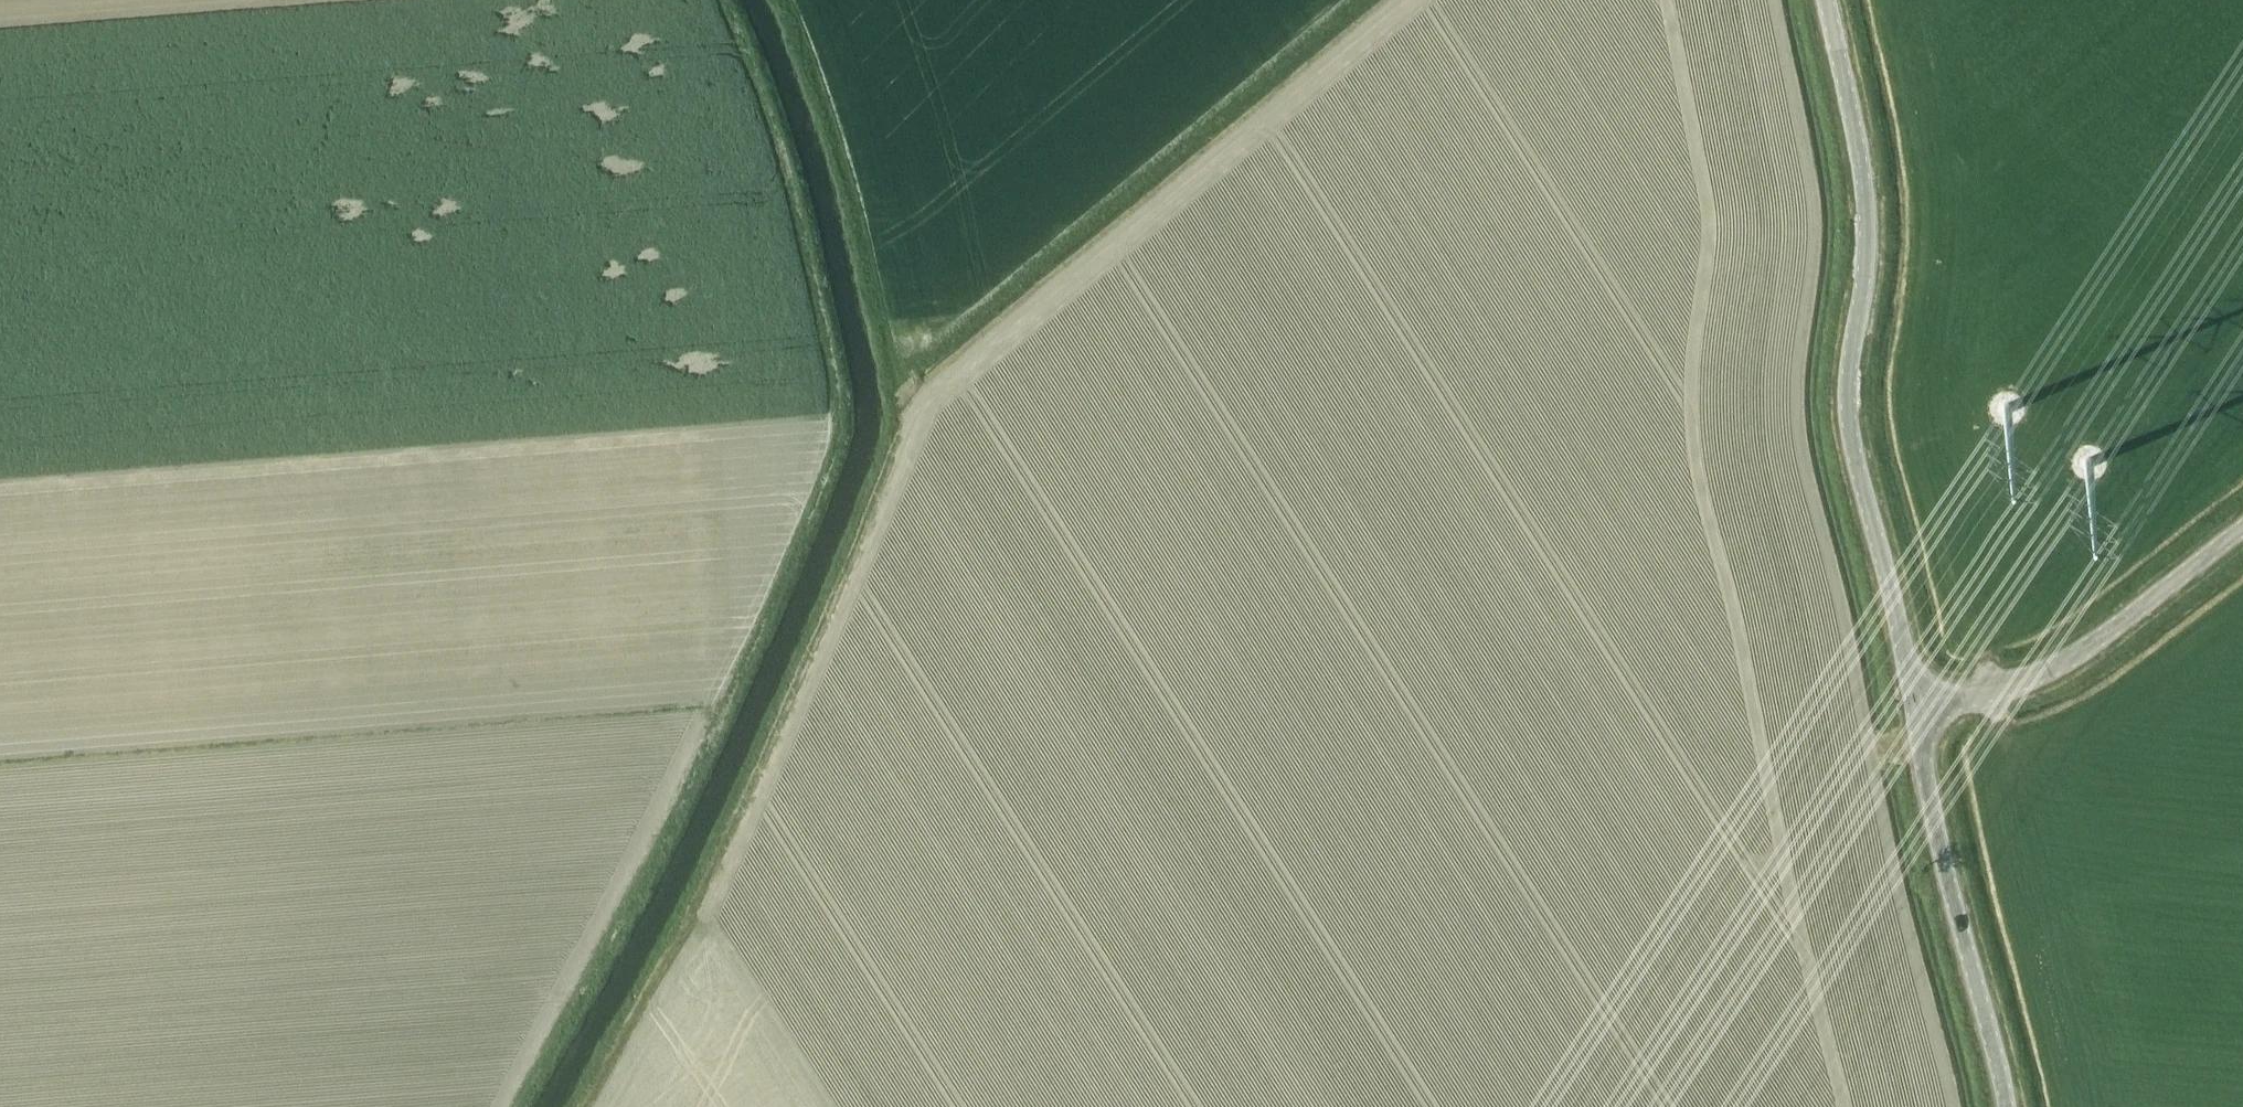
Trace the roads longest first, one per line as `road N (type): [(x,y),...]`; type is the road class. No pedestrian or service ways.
road 1 (tertiary): [(1920,708),(1857,465),(1848,398),(1867,258),(1865,190),(1827,0)]
road 2 (tertiary): [(2006,1106),(1921,753),(1920,708)]
road 3 (unclassified): [(1920,708),(2006,686),(2083,648),(2242,526)]

